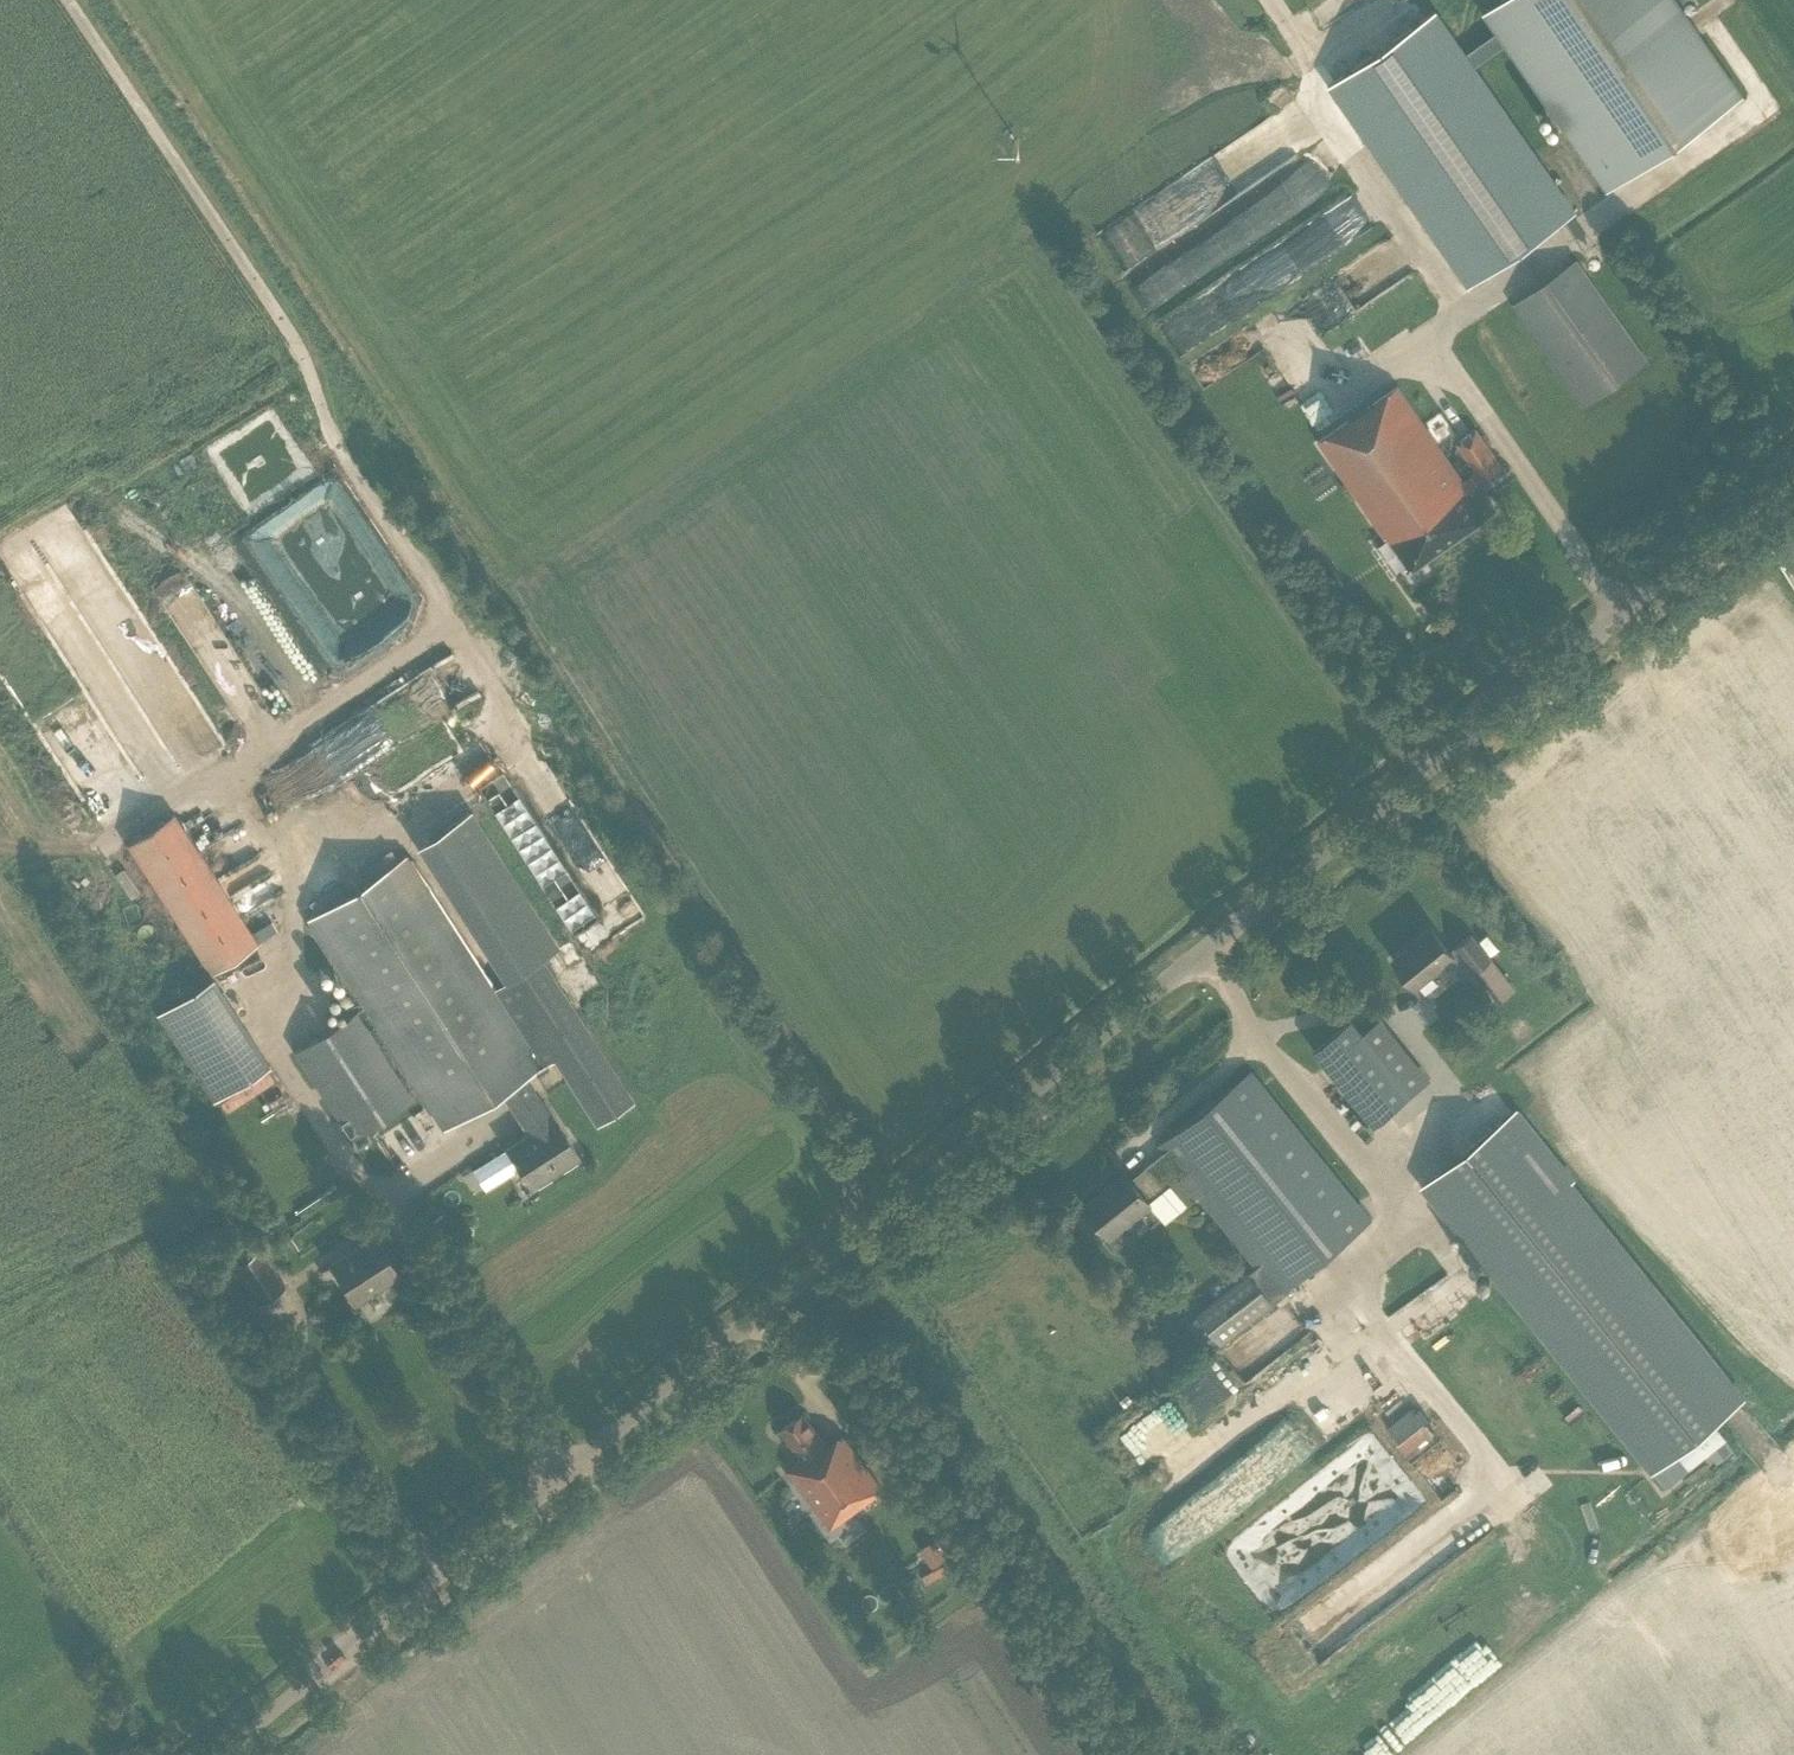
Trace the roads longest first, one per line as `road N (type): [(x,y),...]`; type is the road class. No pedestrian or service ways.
road 1 (unclassified): [(219,1754),(1793,473)]
road 2 (track): [(527,735),(344,462),(303,343),(73,0)]
road 3 (track): [(1468,308),(1324,97),(1270,0)]

